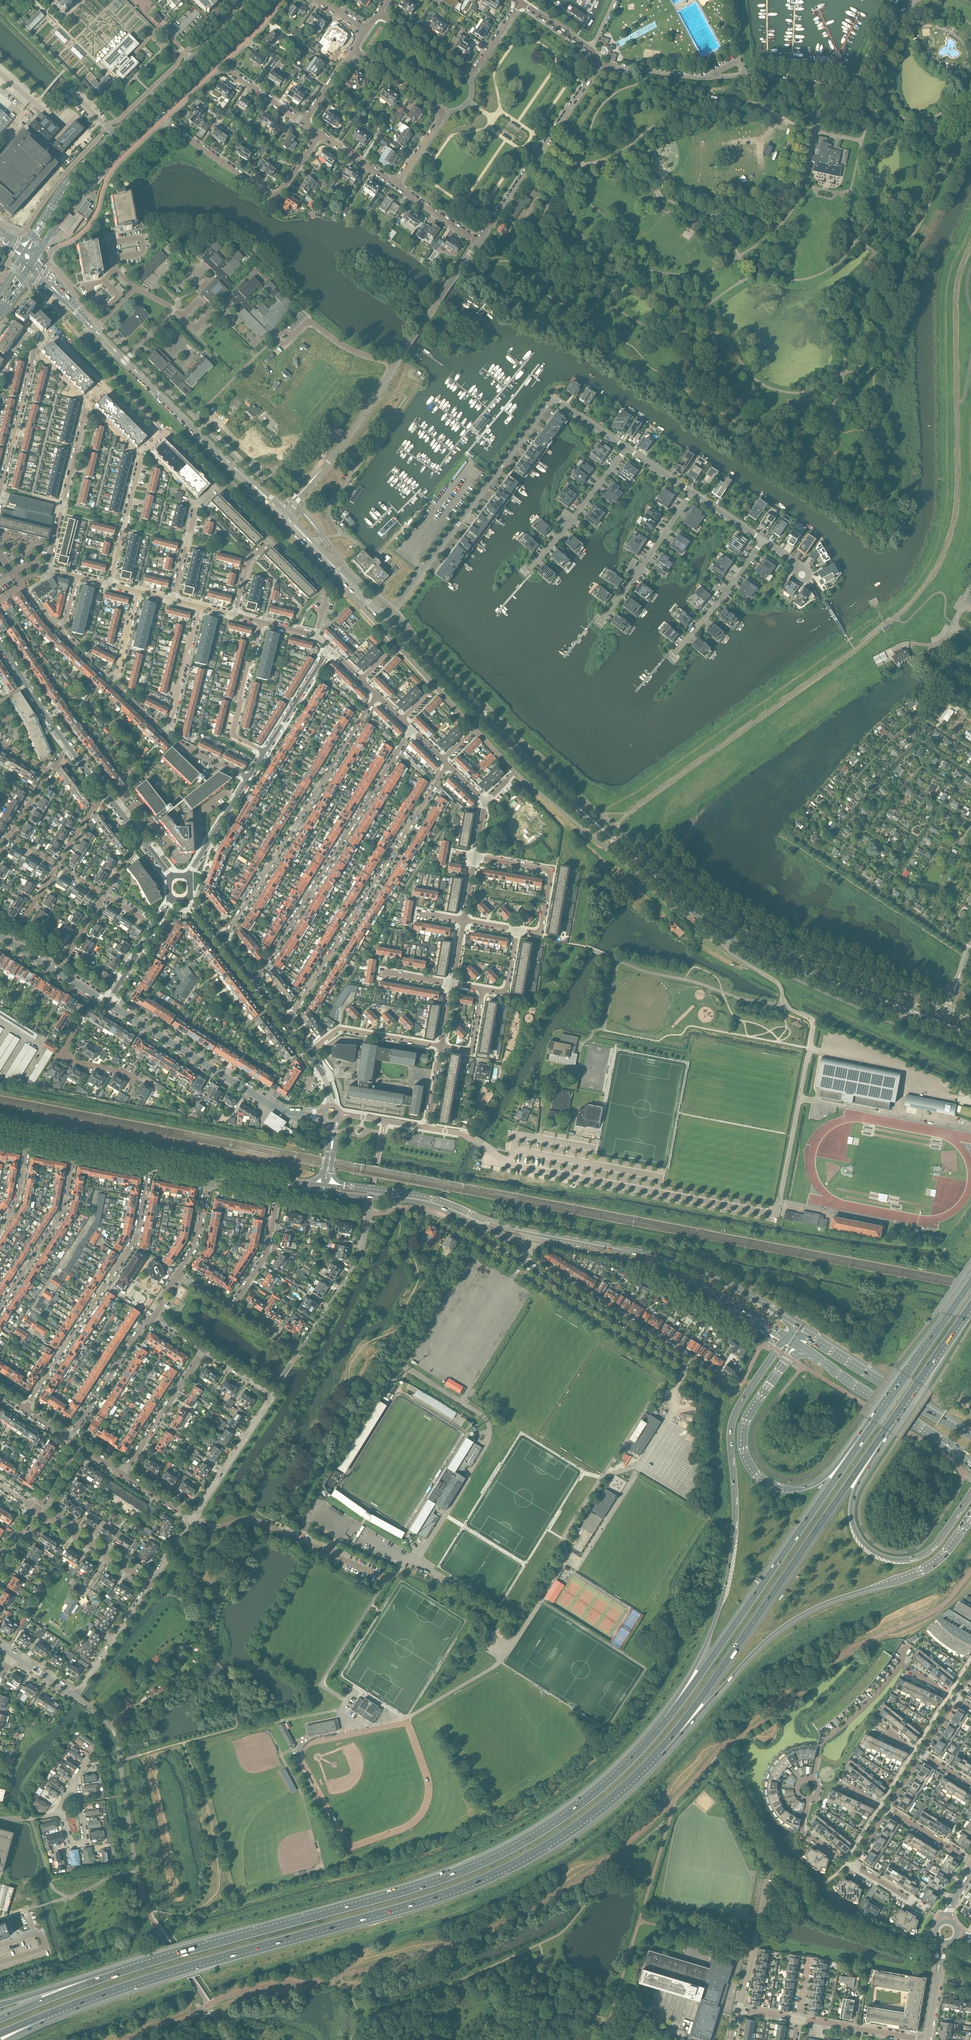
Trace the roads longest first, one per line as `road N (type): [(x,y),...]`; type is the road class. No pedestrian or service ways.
road 1 (trunk): [(43,2016),(487,1876),(572,1829),(656,1754)]
road 2 (trunk): [(659,1730),(566,1815),(482,1864),(114,1975)]
road 3 (tertiary): [(776,960),(705,921),(651,874),(386,618)]
road 4 (trunk): [(781,1341),(732,1422),(736,1512),(721,1598),(659,1730)]
road 5 (trunk): [(656,1754),(779,1631),(933,1563),(970,1516)]
road 6 (trunk): [(656,1754),(885,1429)]
road 7 (trunk): [(874,1422),(659,1730)]
road 8 (residential): [(626,449),(549,403),(386,618)]
road 9 (unclassified): [(283,513),(349,435),(479,241)]
road 10 (residential): [(230,1309),(298,1353),(358,1264),(369,1212),(278,1195)]
road 11 (residential): [(448,765),(286,1024)]
road 12 (residential): [(254,983),(412,730)]
road 13 (residential): [(377,695),(222,943)]
road 14 (trunk): [(874,1422),(814,1484),(781,1486),(758,1474),(744,1447),(747,1418),(792,1349)]
road 15 (residential): [(150,1161),(136,1240),(24,1410)]
road 16 (trunk): [(970,1494),(929,1551),(901,1560),(875,1553),(858,1535),(851,1507),(885,1429)]
road 17 (tertiary): [(283,513),(94,331)]
road 18 (tertiary): [(323,1115),(276,1108),(108,1003)]
road 19 (residential): [(191,1520),(272,1395),(204,1350)]
road 20 (secondary): [(790,1325),(683,1263),(579,1248)]
road 21 (residential): [(722,1387),(724,1379),(547,1268),(543,1275)]
road 22 (secondary): [(579,1248),(673,1275),(781,1341)]
road 23 (residential): [(158,116),(276,197),(319,133)]
road 24 (unclassified): [(479,241),(597,65)]
road 25 (unclassified): [(388,1578),(262,1521),(213,1529),(191,1520)]
road 26 (unclassified): [(722,1387),(543,1275)]
road 27 (unclassified): [(747,75),(851,86),(886,26),(914,3)]
road 28 (secondary): [(970,1437),(802,1333)]
road 29 (secondary): [(252,0),(111,136)]
road 30 (residential): [(394,185),(442,113),(353,50)]
road 31 (secondary): [(792,1349),(953,1448)]
road 32 (residential): [(0,1308),(64,1211),(75,1148)]
road 33 (tertiary): [(776,960),(942,1027)]
road 34 (tertiary): [(944,1021),(776,960)]
road 35 (trunk): [(970,1282),(874,1422)]
road 36 (residential): [(518,930),(539,935),(552,870),(475,858)]
road 37 (secondary): [(158,116),(273,0)]
road 38 (residential): [(54,539),(88,406),(106,388)]
road 39 (residential): [(1,487),(35,349),(46,337)]
road 40 (residential): [(528,573),(626,449)]
road 41 (residential): [(157,438),(142,453),(109,584)]
road 42 (residential): [(602,619),(692,492)]
road 43 (residential): [(262,622),(232,735),(265,752)]
road 44 (residential): [(95,994),(59,1053),(138,1082)]
road 45 (residential): [(812,1779),(820,1744),(902,1663)]
road 46 (trunk): [(885,1429),(970,1304)]
road 47 (residential): [(68,1441),(154,1317)]
road 48 (residential): [(121,1475),(204,1350)]
road 49 (secondary): [(111,136),(69,179),(23,253)]
road 50 (tertiary): [(386,618),(283,513)]
road 51 (secondary): [(32,262),(123,149)]
road 52 (residential): [(675,654),(764,541)]
road 53 (residential): [(75,1697),(151,1583)]
road 54 (residential): [(151,1583),(36,1509)]
road 55 (residential): [(740,2009),(768,1879)]
road 56 (residential): [(194,330),(135,289),(94,331)]
road 57 (residential): [(200,607),(165,732)]
road 58 (residential): [(172,600),(196,502),(215,484)]
road 59 (residential): [(230,1309),(265,1258),(278,1195)]
road 60 (residential): [(923,2039),(799,2019)]
road 61 (residential): [(265,752),(330,648)]
road 62 (trunk): [(114,1975),(0,2020)]
road 63 (residential): [(271,538),(325,593),(316,635)]

